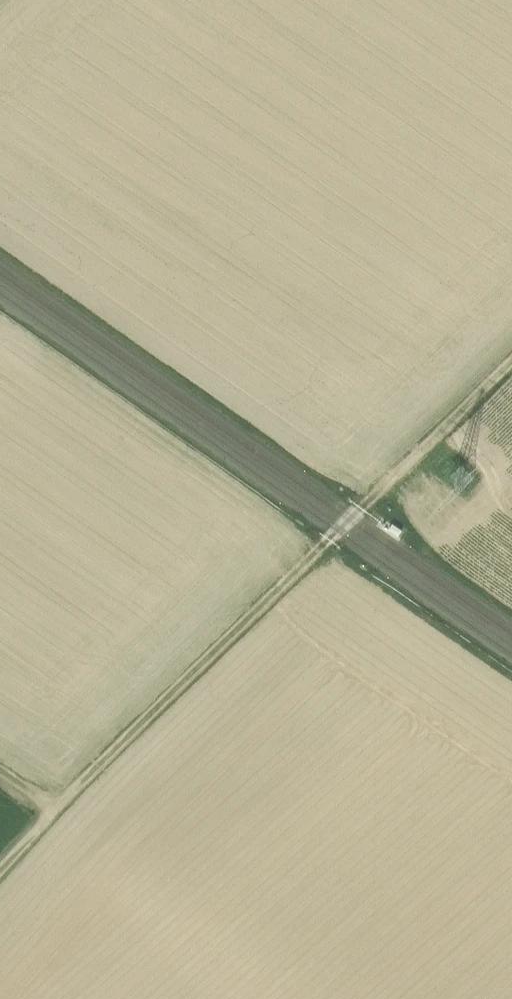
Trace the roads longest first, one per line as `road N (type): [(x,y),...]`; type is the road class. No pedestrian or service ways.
road 1 (track): [(0,872),(160,704),(511,362)]

